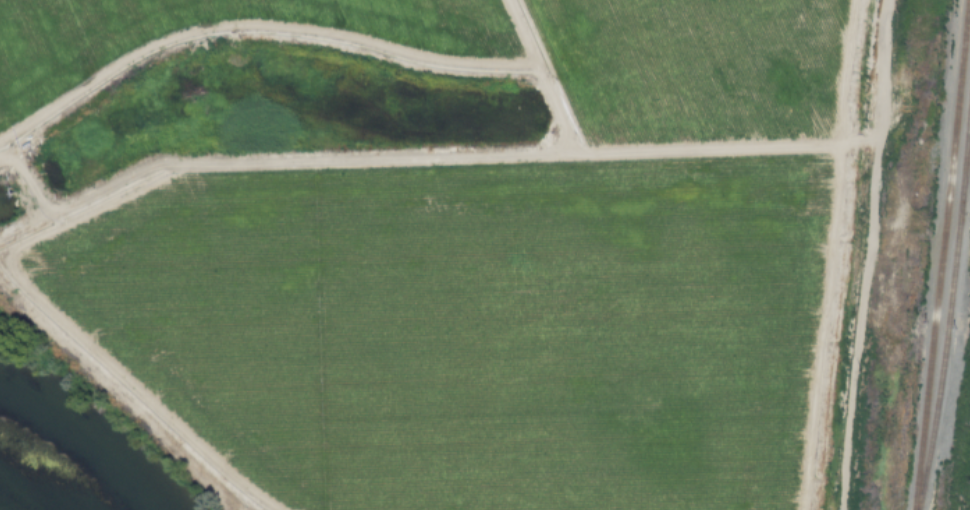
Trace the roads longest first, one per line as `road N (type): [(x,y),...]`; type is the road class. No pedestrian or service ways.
road 1 (track): [(0,159),(16,166),(53,209),(162,165),(810,147),(876,131)]
road 2 (residential): [(838,509),(886,0)]
road 3 (track): [(569,152),(501,0)]

